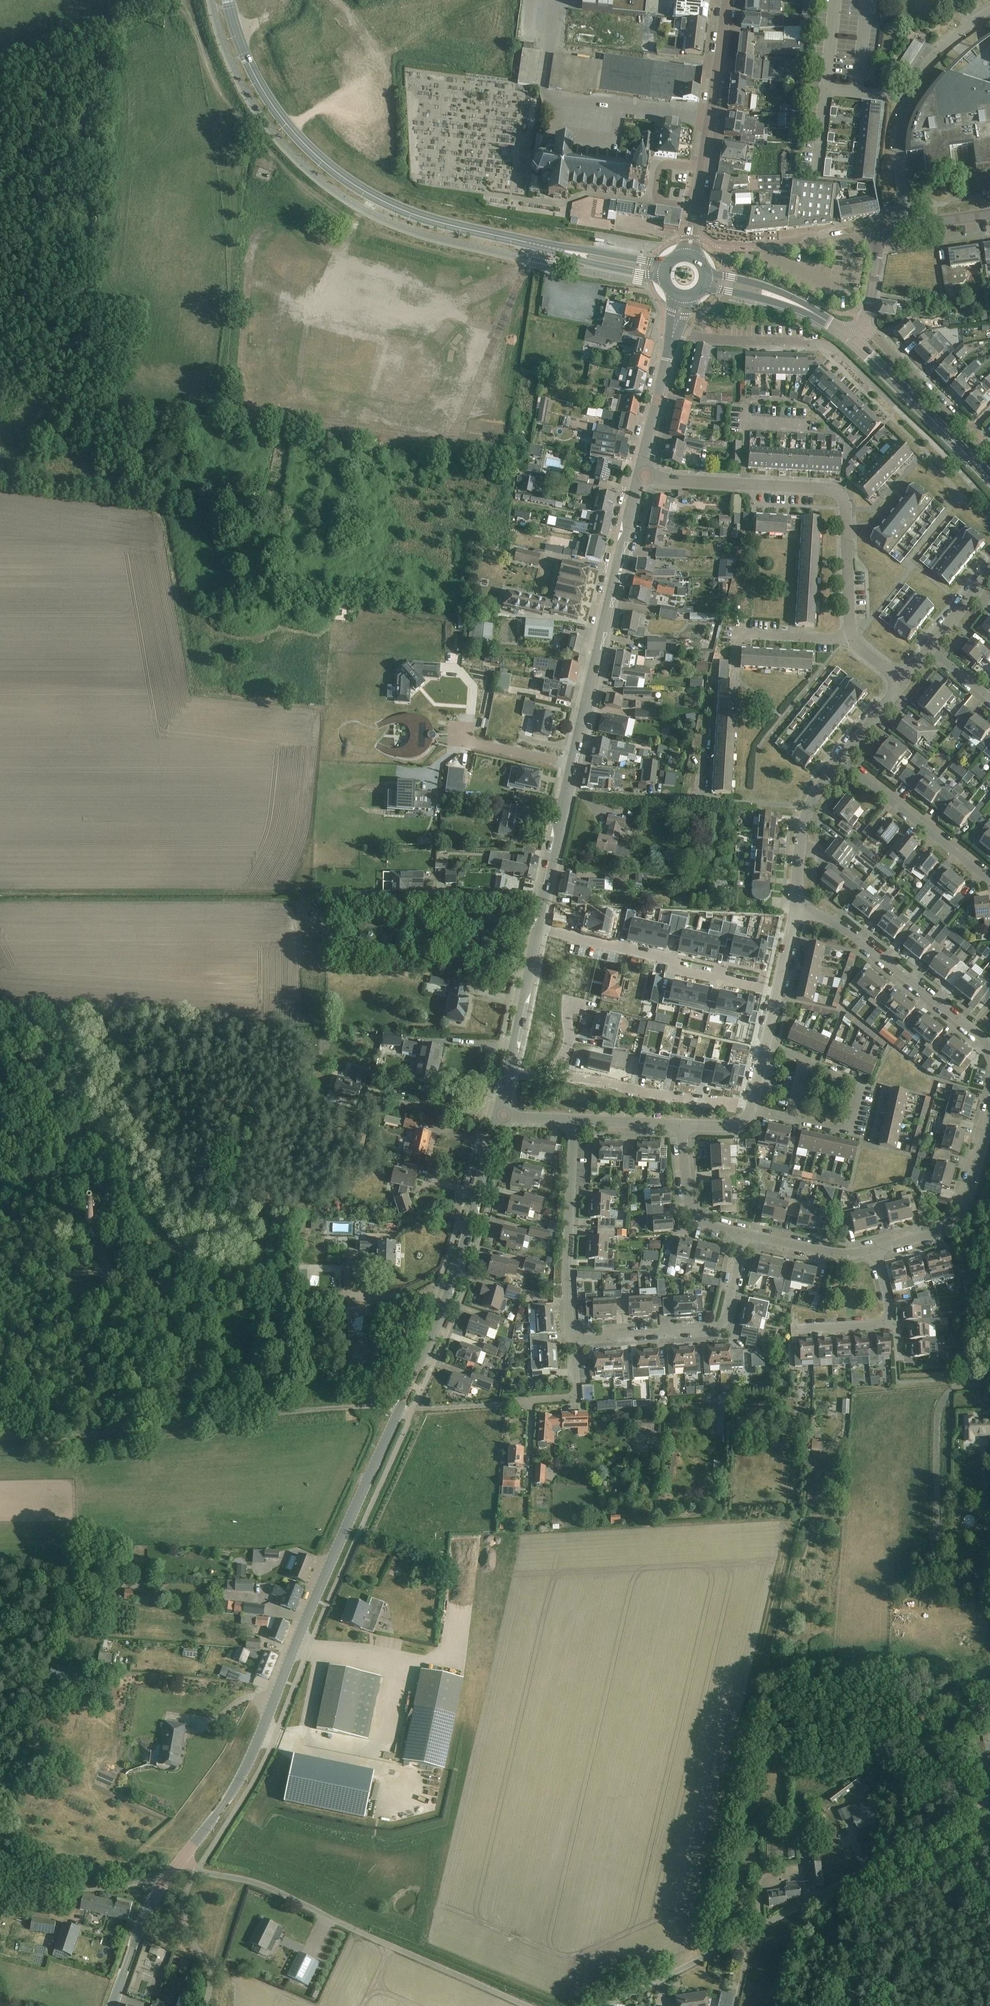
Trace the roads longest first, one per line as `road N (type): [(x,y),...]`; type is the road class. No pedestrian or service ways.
road 1 (tertiary): [(181,1860),(250,1759),(434,1332),(499,1114)]
road 2 (secondary): [(661,269),(439,225),(351,182),(277,112),(246,58),(228,0)]
road 3 (unclassified): [(608,2005),(989,1797)]
road 4 (unclassified): [(181,1860),(263,1885),(527,2005)]
road 5 (track): [(92,65),(81,346),(57,402)]
road 6 (residential): [(852,636),(841,498),(641,477)]
road 7 (tertiary): [(575,766),(641,477)]
road 8 (unclassified): [(688,253),(728,0)]
road 9 (residential): [(572,1341),(723,1330),(744,1236)]
road 10 (residential): [(752,1109),(843,1132),(853,1127),(859,1086),(766,1047)]
road 11 (residential): [(797,911),(832,923),(989,1046)]
road 12 (residential): [(572,1341),(577,1120)]
road 13 (residential): [(954,39),(931,58),(905,113),(898,152),(904,207),(895,229)]
road 14 (residential): [(989,1115),(960,1219),(948,1231),(876,1254)]
road 15 (secondary): [(850,337),(989,477)]
road 16 (residential): [(735,1105),(549,1075)]
road 17 (residential): [(842,764),(989,879)]
road 18 (residential): [(989,451),(864,324)]
road 19 (track): [(166,1877),(94,1889),(0,1887)]
road 20 (tertiary): [(539,929),(575,766)]
road 21 (tertiary): [(112,2005),(142,1921),(181,1860)]
road 22 (residential): [(797,911),(810,812),(842,764)]
road 23 (secondary): [(707,277),(780,297),(850,337)]
road 24 (tertiary): [(508,1074),(539,929)]
road 25 (residential): [(744,1236),(707,1227),(690,1208),(682,1126)]
road 26 (tertiary): [(641,477),(672,336)]
road 27 (residential): [(766,1047),(797,911)]
road 28 (residential): [(673,960),(539,929)]
road 29 (residential): [(672,336),(809,345)]
road 30 (residential): [(876,1254),(835,1257),(744,1236)]

